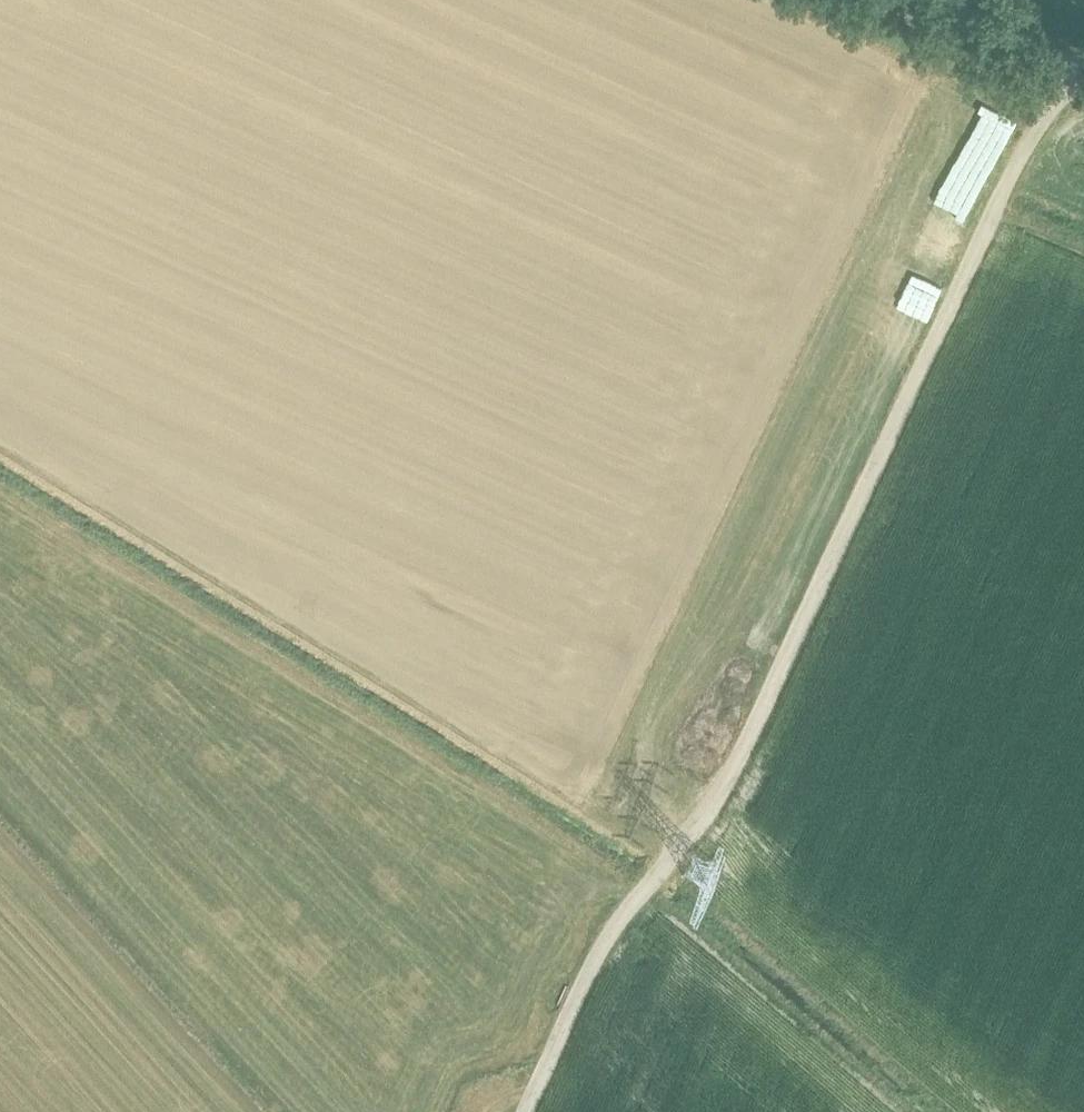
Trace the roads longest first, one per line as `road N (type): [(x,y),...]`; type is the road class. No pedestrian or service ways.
road 1 (track): [(525,1111),(599,948),(718,798),(1070,64)]
road 2 (unclassified): [(932,0),(1083,70)]

